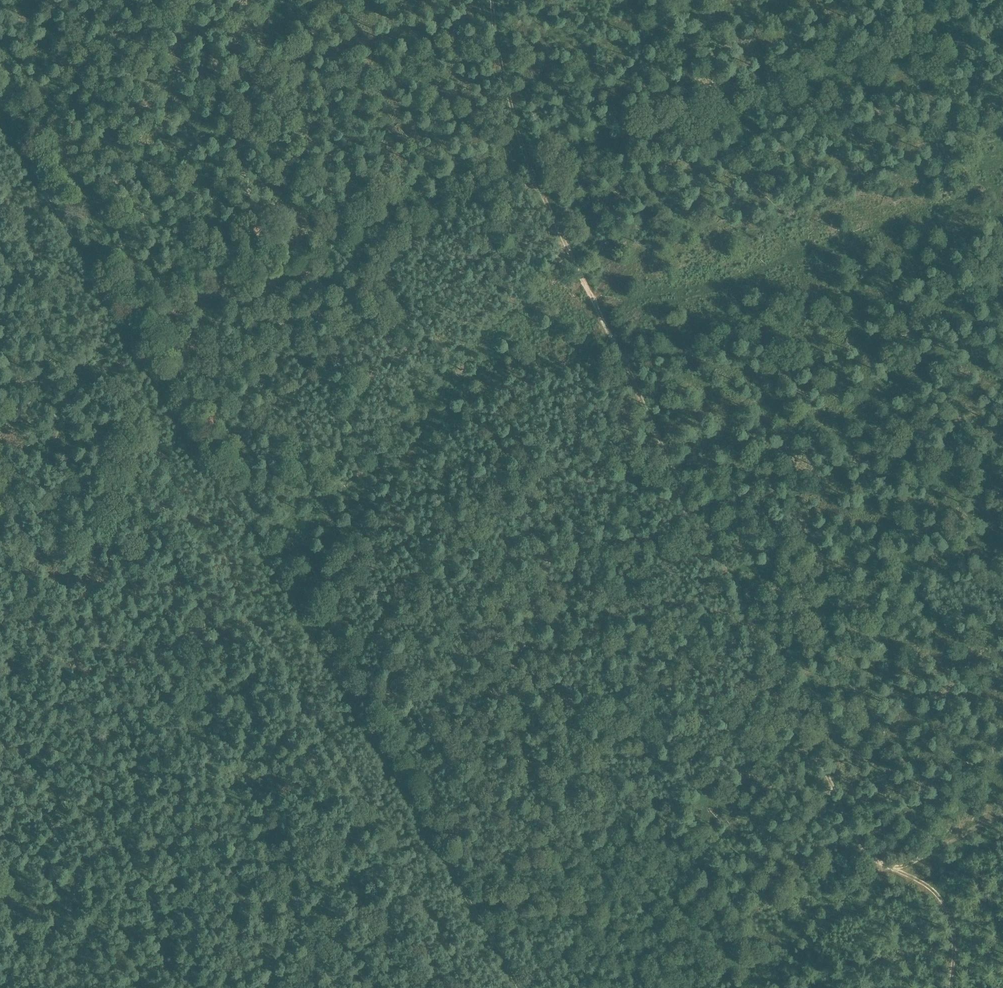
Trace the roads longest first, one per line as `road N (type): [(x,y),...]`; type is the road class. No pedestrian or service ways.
road 1 (track): [(493,0),(531,179),(862,840),(879,863),(937,895),(951,922),(949,987)]
road 2 (track): [(0,132),(168,410),(188,459),(233,507),(514,987)]
road 3 (track): [(1002,808),(898,869)]

